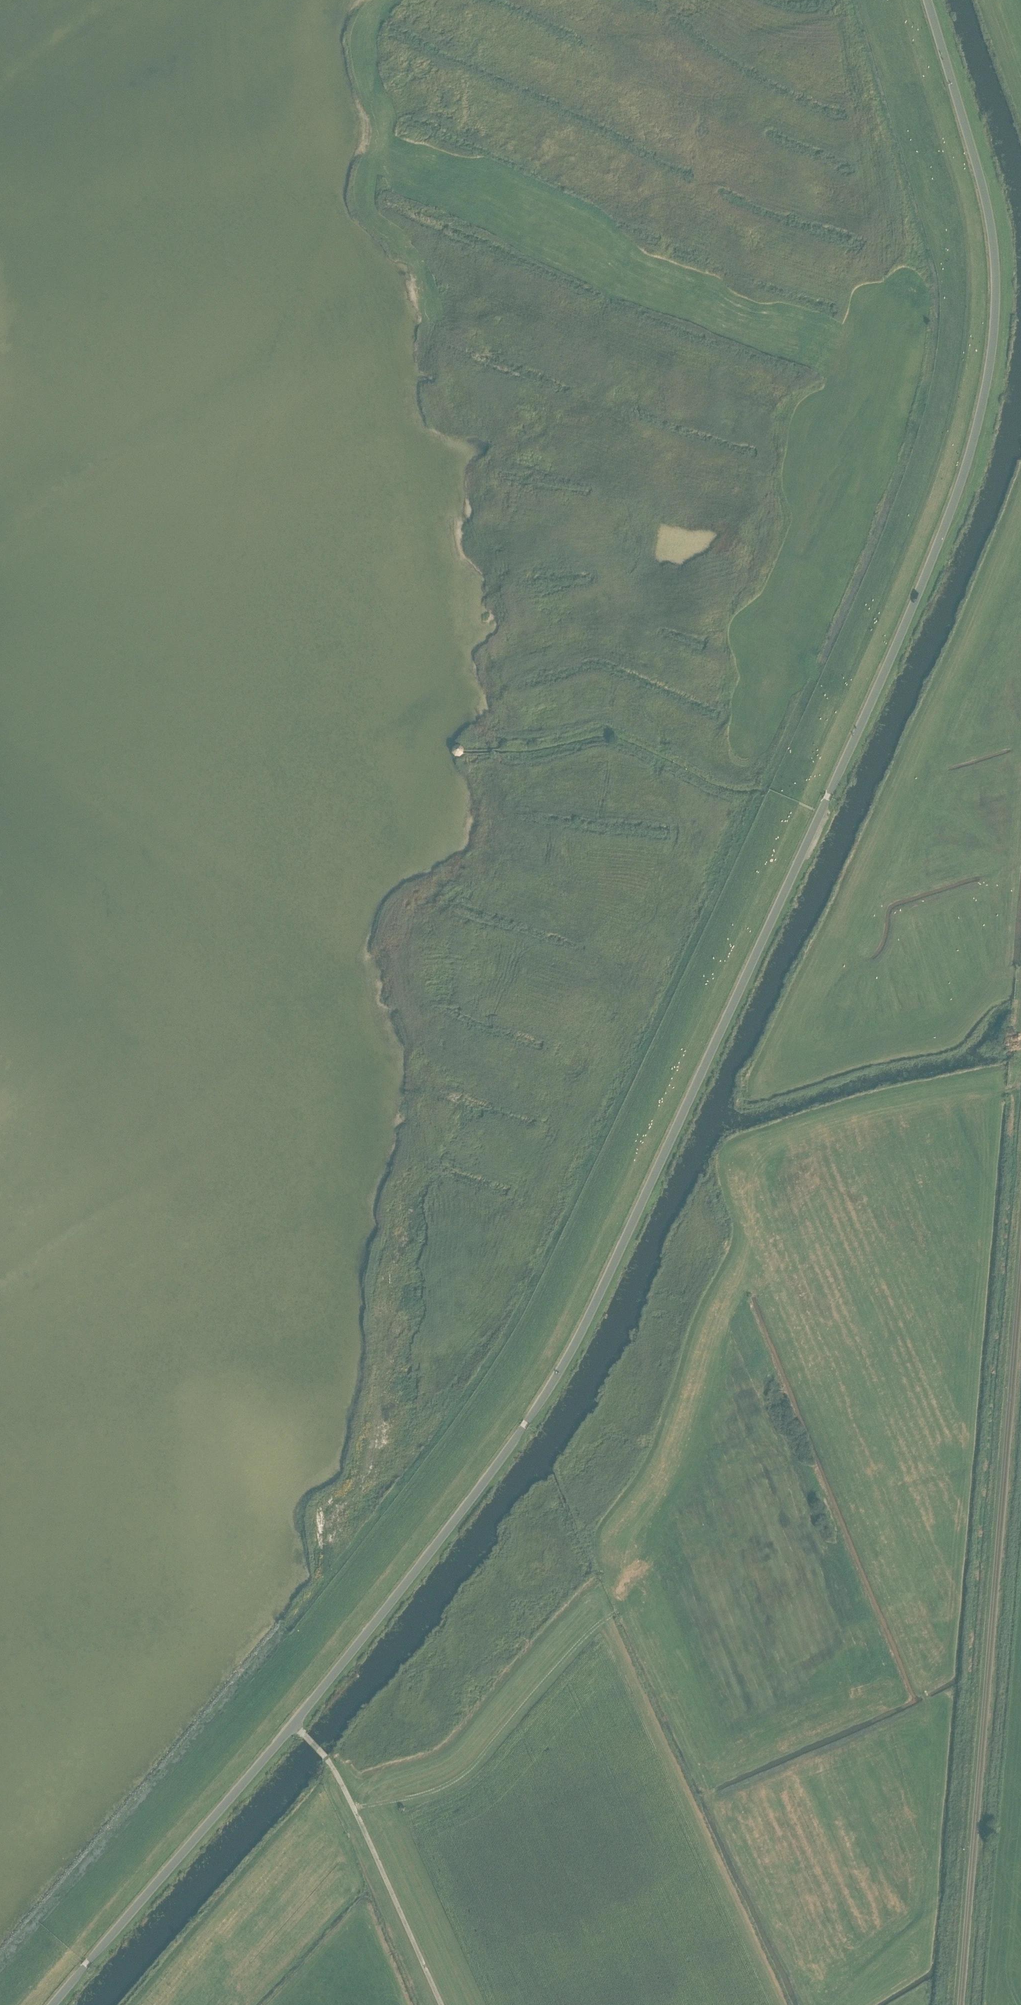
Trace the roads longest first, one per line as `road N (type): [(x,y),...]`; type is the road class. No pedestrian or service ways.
road 1 (tertiary): [(53,2004),(292,1725),(461,1512),(559,1372),(922,585),(978,421),(996,259),(981,179),(928,0)]
road 2 (track): [(441,2004),(337,1775),(292,1725)]

